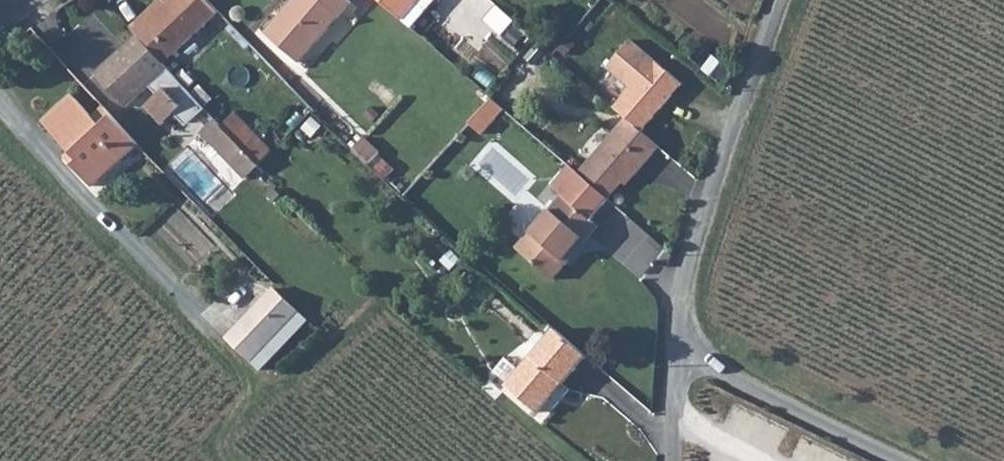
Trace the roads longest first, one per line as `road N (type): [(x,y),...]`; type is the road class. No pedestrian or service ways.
road 1 (unclassified): [(679,353),(697,243),(780,0)]
road 2 (unclassified): [(679,353),(898,460)]

